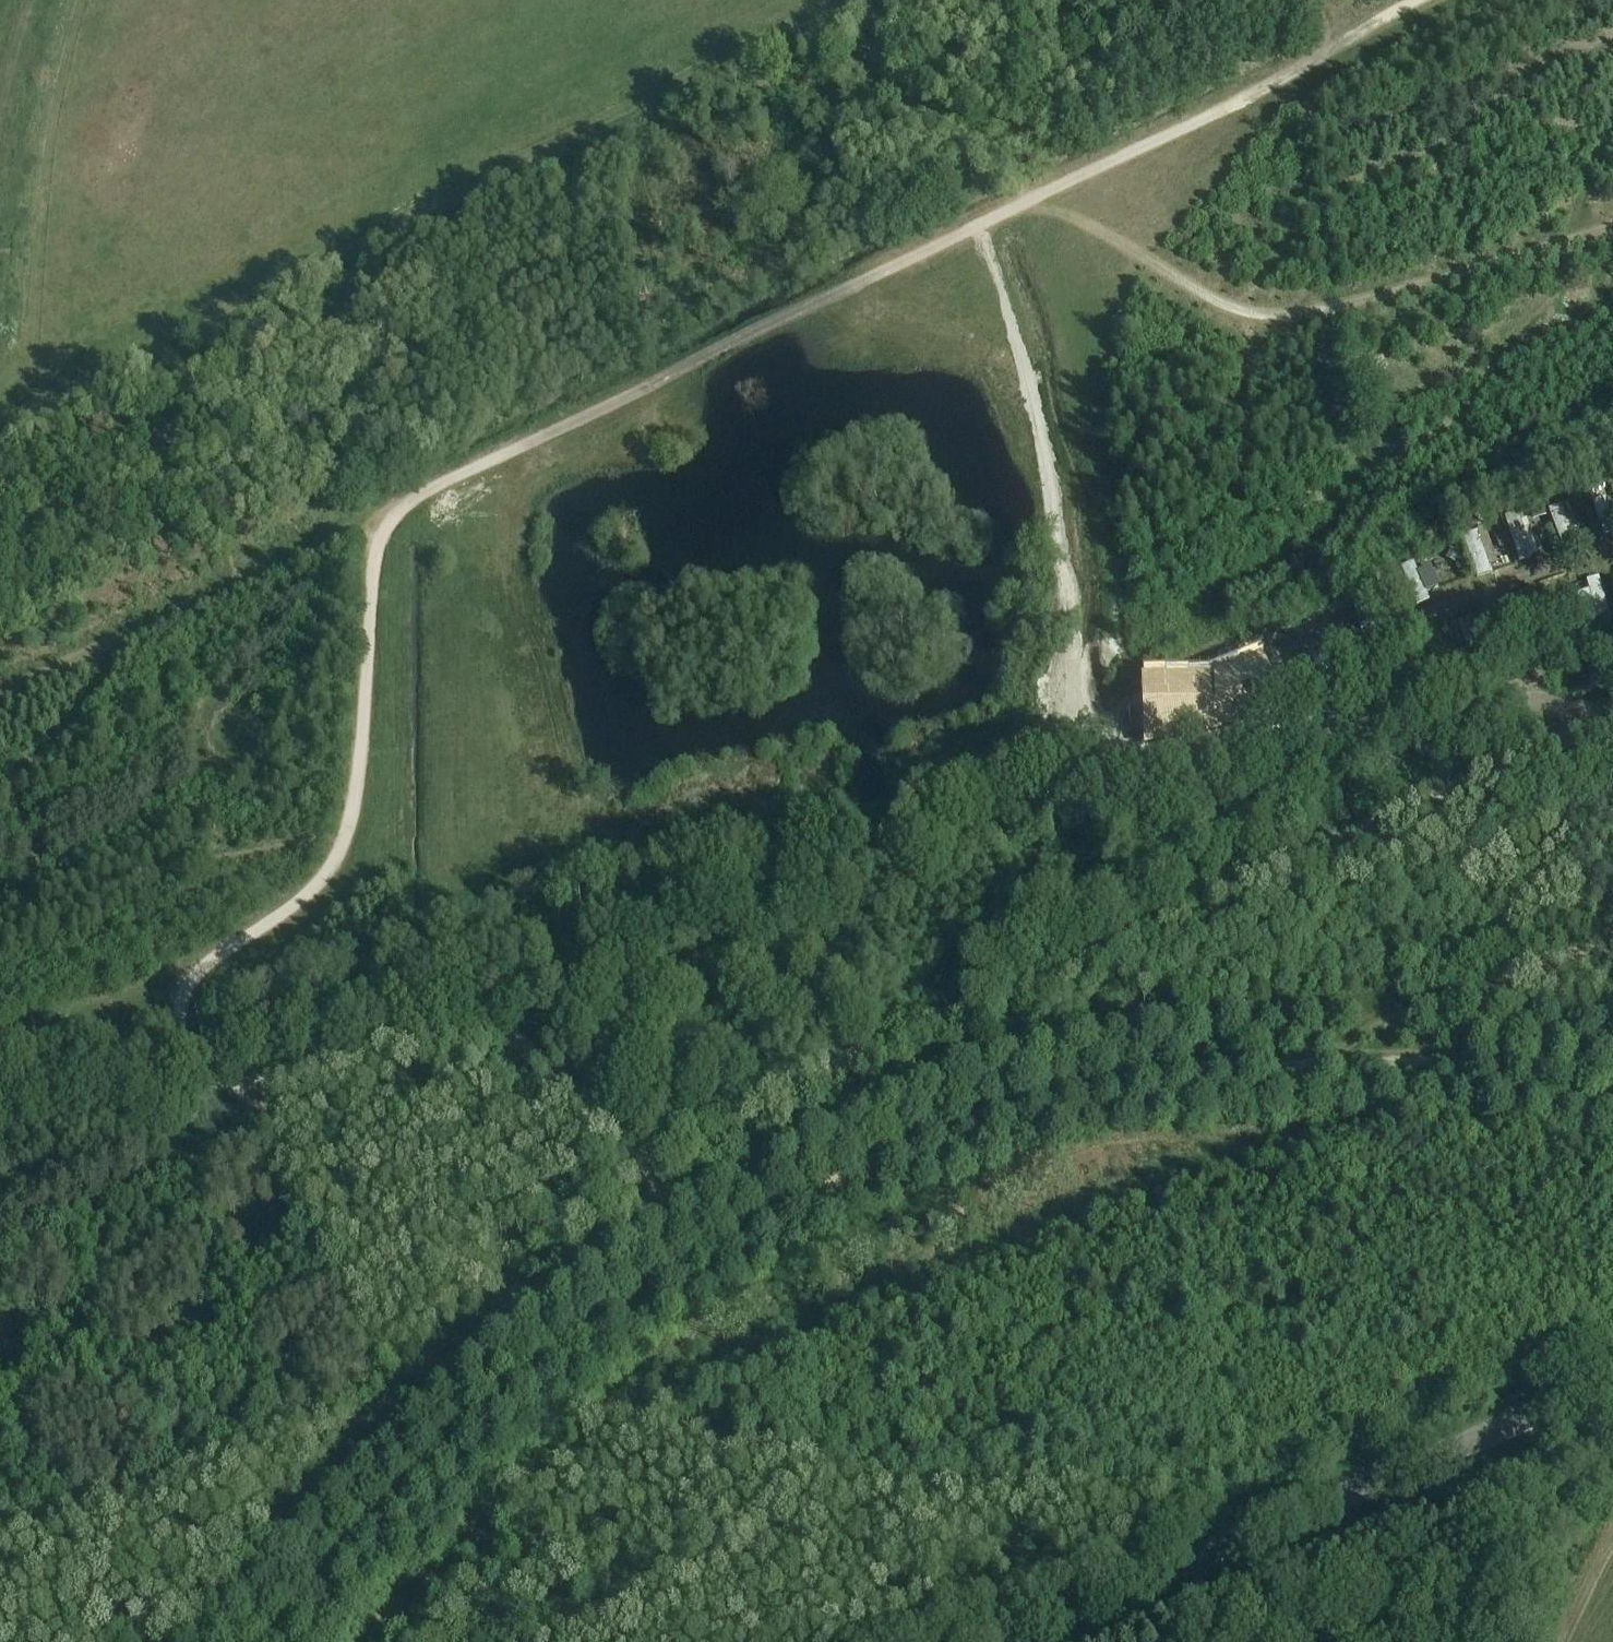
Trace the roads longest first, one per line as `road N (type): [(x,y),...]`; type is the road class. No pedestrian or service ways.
road 1 (track): [(1414,0),(1248,97),(396,512),(374,553),(359,772),(344,841),(329,874),(296,907),(201,964),(188,983),(180,1020),(186,1046)]
road 2 (track): [(186,1046),(1421,711)]
road 3 (track): [(1612,1214),(1578,1208),(1470,1260),(1396,1245),(1372,1250),(1318,1307),(1263,1296),(1236,1316),(1164,1301),(1134,1308),(1003,1439),(884,1473),(779,1457),(743,1463),(653,1581),(529,1641)]
road 4 (track): [(639,1160),(703,1123),(1612,719)]
road 5 (track): [(822,16),(0,420)]
road 6 (track): [(1612,224),(1257,330),(1034,197),(854,62),(822,16)]
road 7 (track): [(754,1227),(923,1140),(1080,1093),(1318,1060),(1503,1068),(1612,1091)]
road 8 (track): [(0,690),(346,514),(396,512),(382,455),(357,435),(398,224)]
road 9 (track): [(186,1046),(206,1073),(248,1085),(469,1022),(518,1038),(585,1096),(665,1196),(754,1227)]
road 10 (tertiary): [(998,1641),(1612,1384)]
road 11 (track): [(528,1391),(486,1378),(444,1381),(0,1544)]
road 12 (track): [(292,1641),(430,1472),(659,1285)]
road 13 (track): [(344,841),(202,866),(98,896),(29,880),(0,901)]
road 14 (track): [(1318,1060),(1357,1034),(1454,1005),(1612,938)]
road 15 (track): [(113,635),(66,727),(18,779),(40,880)]
road 16 (track): [(0,1245),(255,1141)]
road 17 (track): [(264,1082),(255,1223),(237,1284),(206,1323)]
road 18 (track): [(1403,716),(1346,667),(1330,624),(1265,644),(1276,686)]
road 19 (track): [(206,1323),(151,1343),(37,1339),(0,1354)]
road 20 (track): [(188,983),(0,1036)]
road 21 (track): [(0,1099),(186,1046)]
road 22 (track): [(1591,727),(1524,698),(1421,711)]
road 23 (track): [(321,1421),(301,1388),(206,1323)]
road 24 (track): [(981,0),(854,62)]

